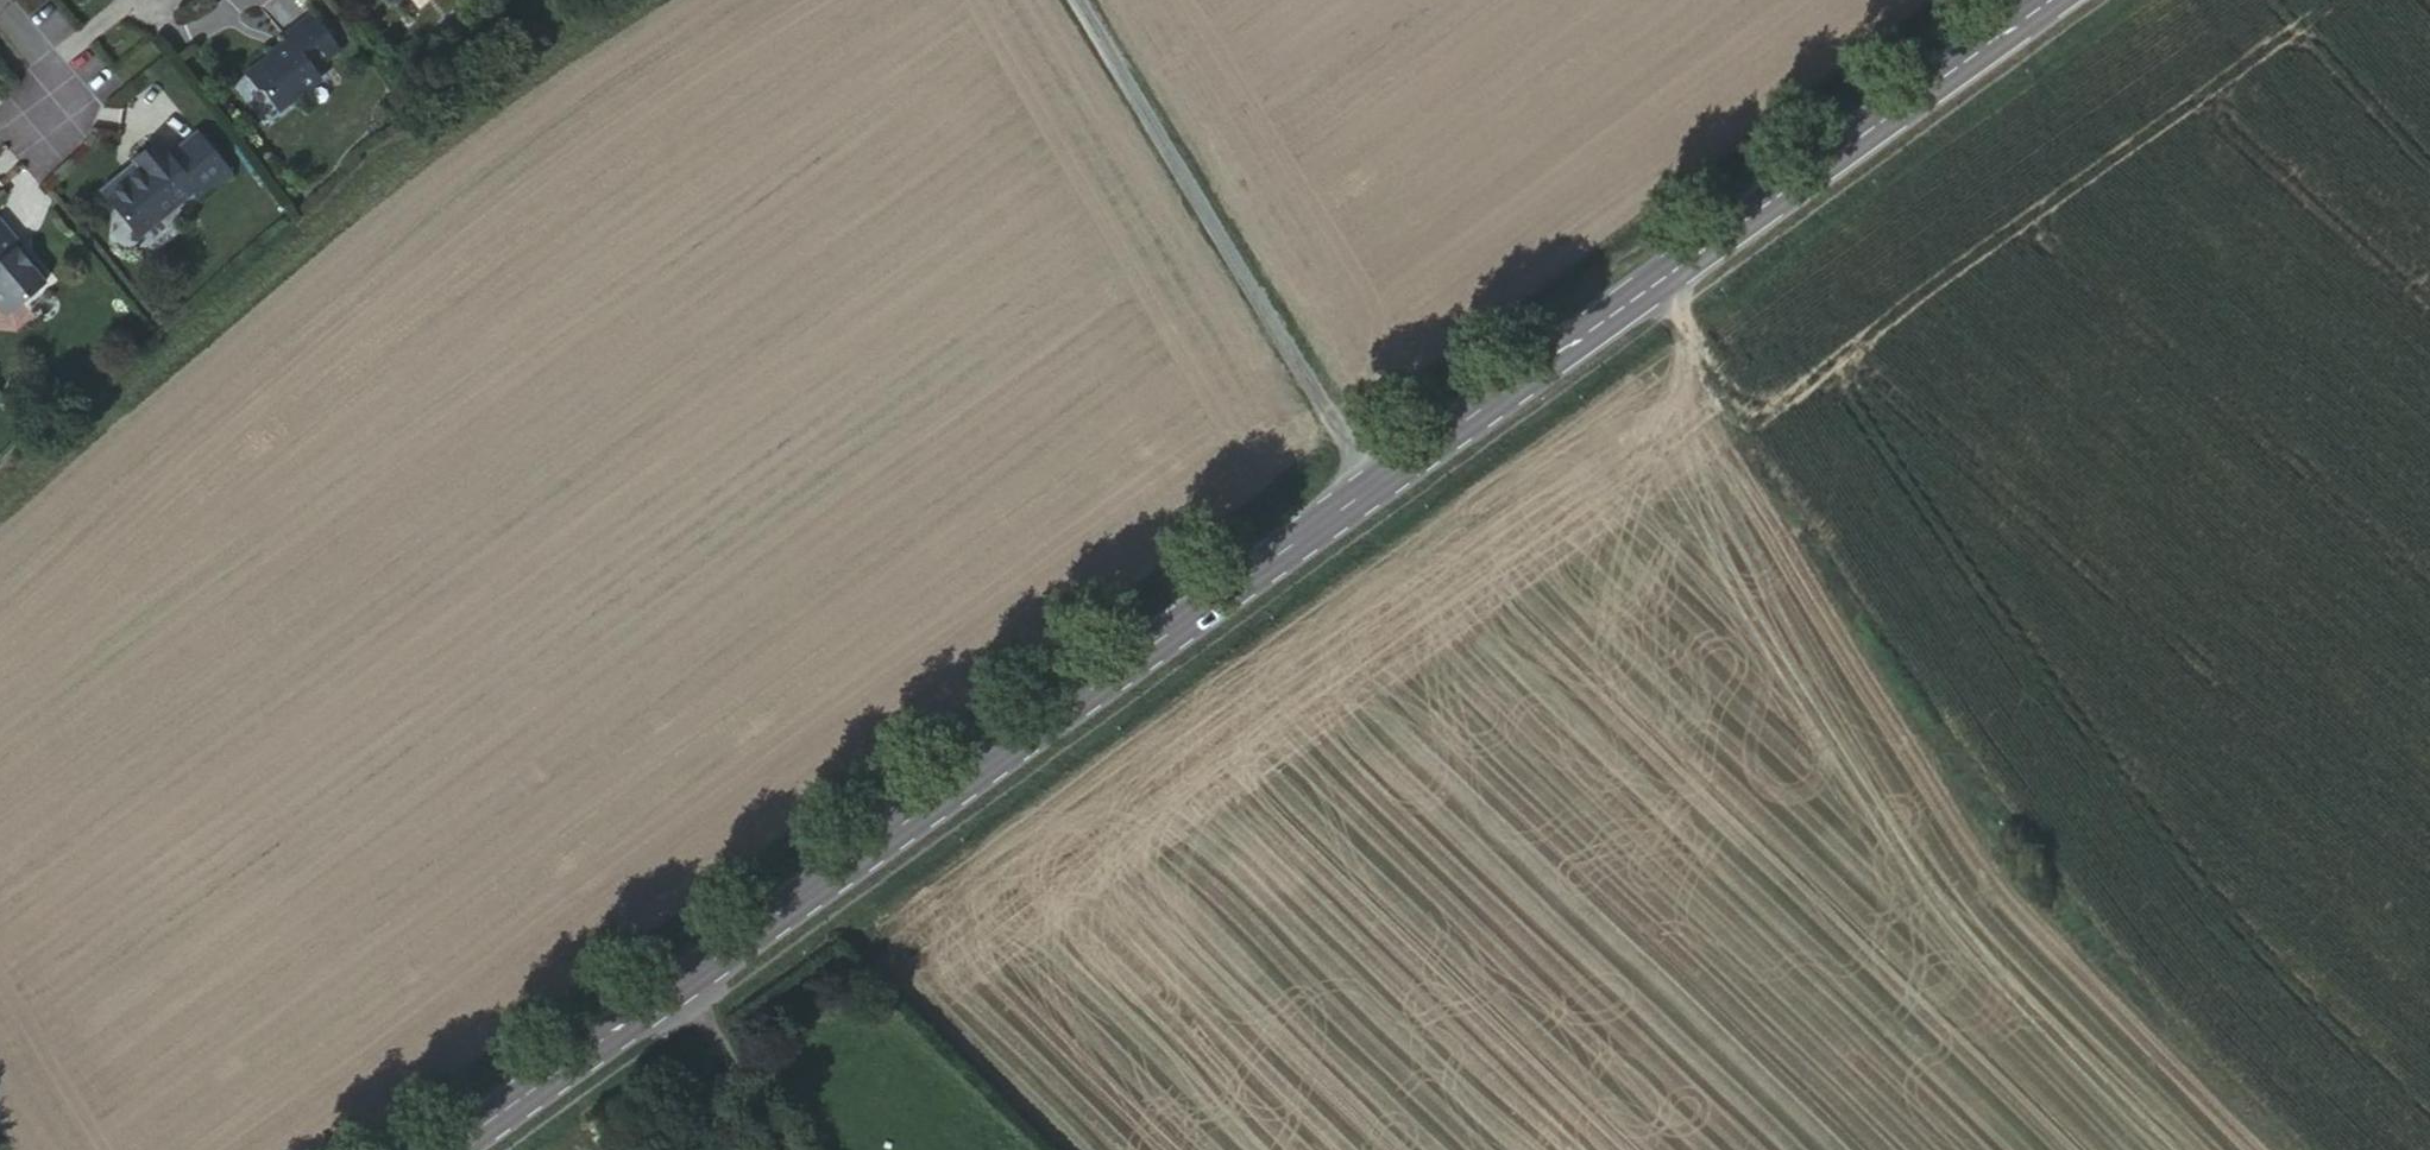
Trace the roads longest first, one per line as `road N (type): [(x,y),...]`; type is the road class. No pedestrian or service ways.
road 1 (secondary): [(2057,0),(443,1149)]

